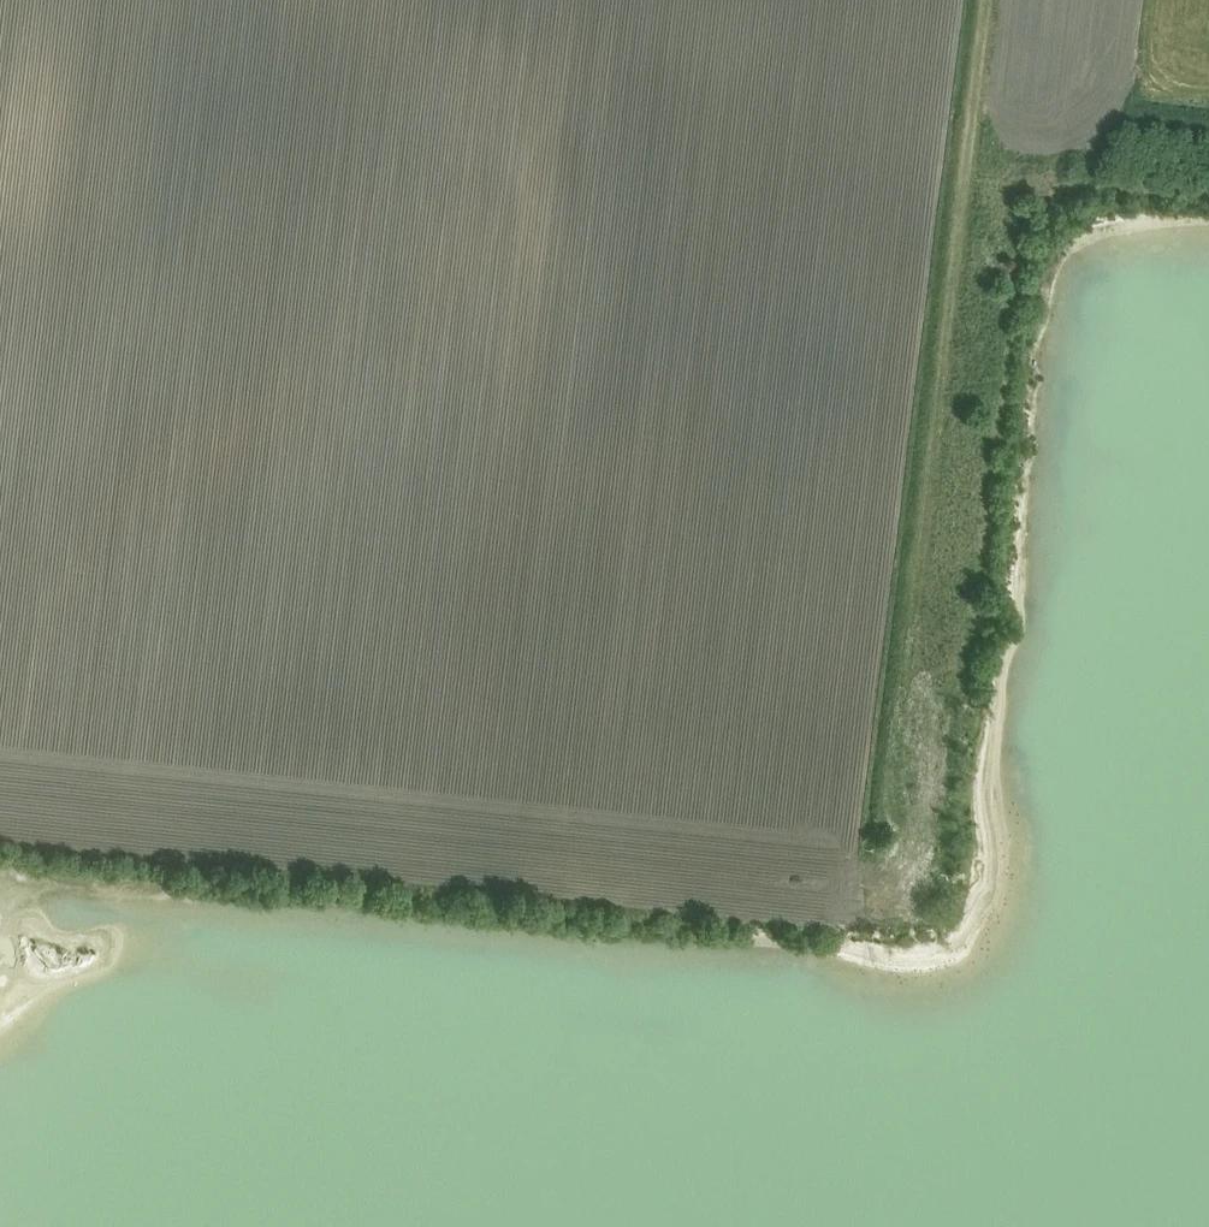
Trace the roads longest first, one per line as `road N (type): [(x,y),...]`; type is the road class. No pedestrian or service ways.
road 1 (track): [(988,0),(896,821)]

